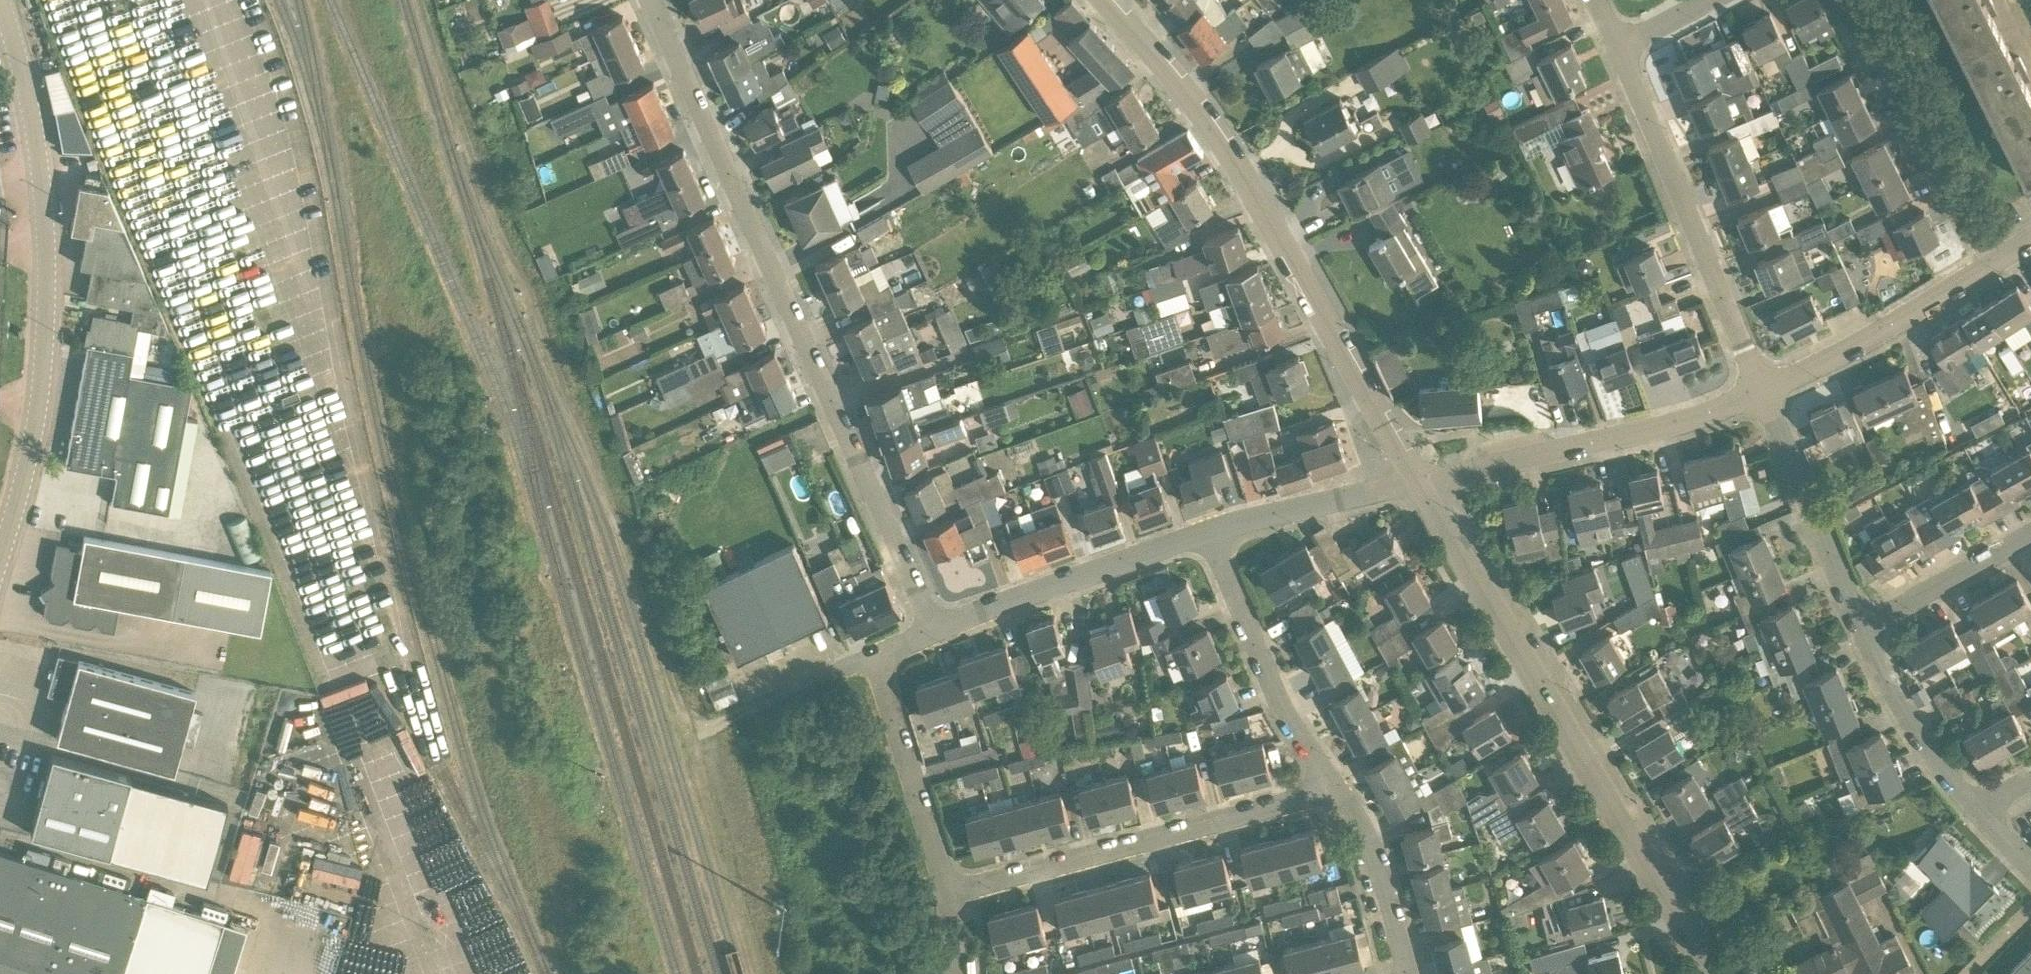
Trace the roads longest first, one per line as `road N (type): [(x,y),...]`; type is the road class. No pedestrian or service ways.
road 1 (residential): [(937,631),(652,0)]
road 2 (residential): [(1422,484),(1199,119),(1098,0)]
road 3 (residential): [(1724,973),(1422,484)]
road 4 (unclassified): [(0,556),(31,430),(39,323),(26,118),(0,7)]
road 5 (residential): [(952,897),(1336,786)]
road 6 (residential): [(1768,392),(1617,51)]
road 7 (residential): [(1422,484),(1677,429),(1768,392)]
road 8 (residential): [(1998,262),(1870,0)]
road 9 (residential): [(937,631),(1211,535)]
road 10 (residential): [(1336,786),(1263,665),(1211,535)]
road 11 (residential): [(1768,392),(1998,262)]
road 12 (residential): [(1768,392),(1866,630)]
road 13 (residential): [(952,897),(874,656)]
road 14 (residential): [(1211,535),(1422,484)]
road 15 (residential): [(1866,630),(1917,729),(1977,811)]
road 16 (residential): [(1413,973),(1372,844),(1336,786)]
road 17 (residential): [(2030,534),(1866,630)]

